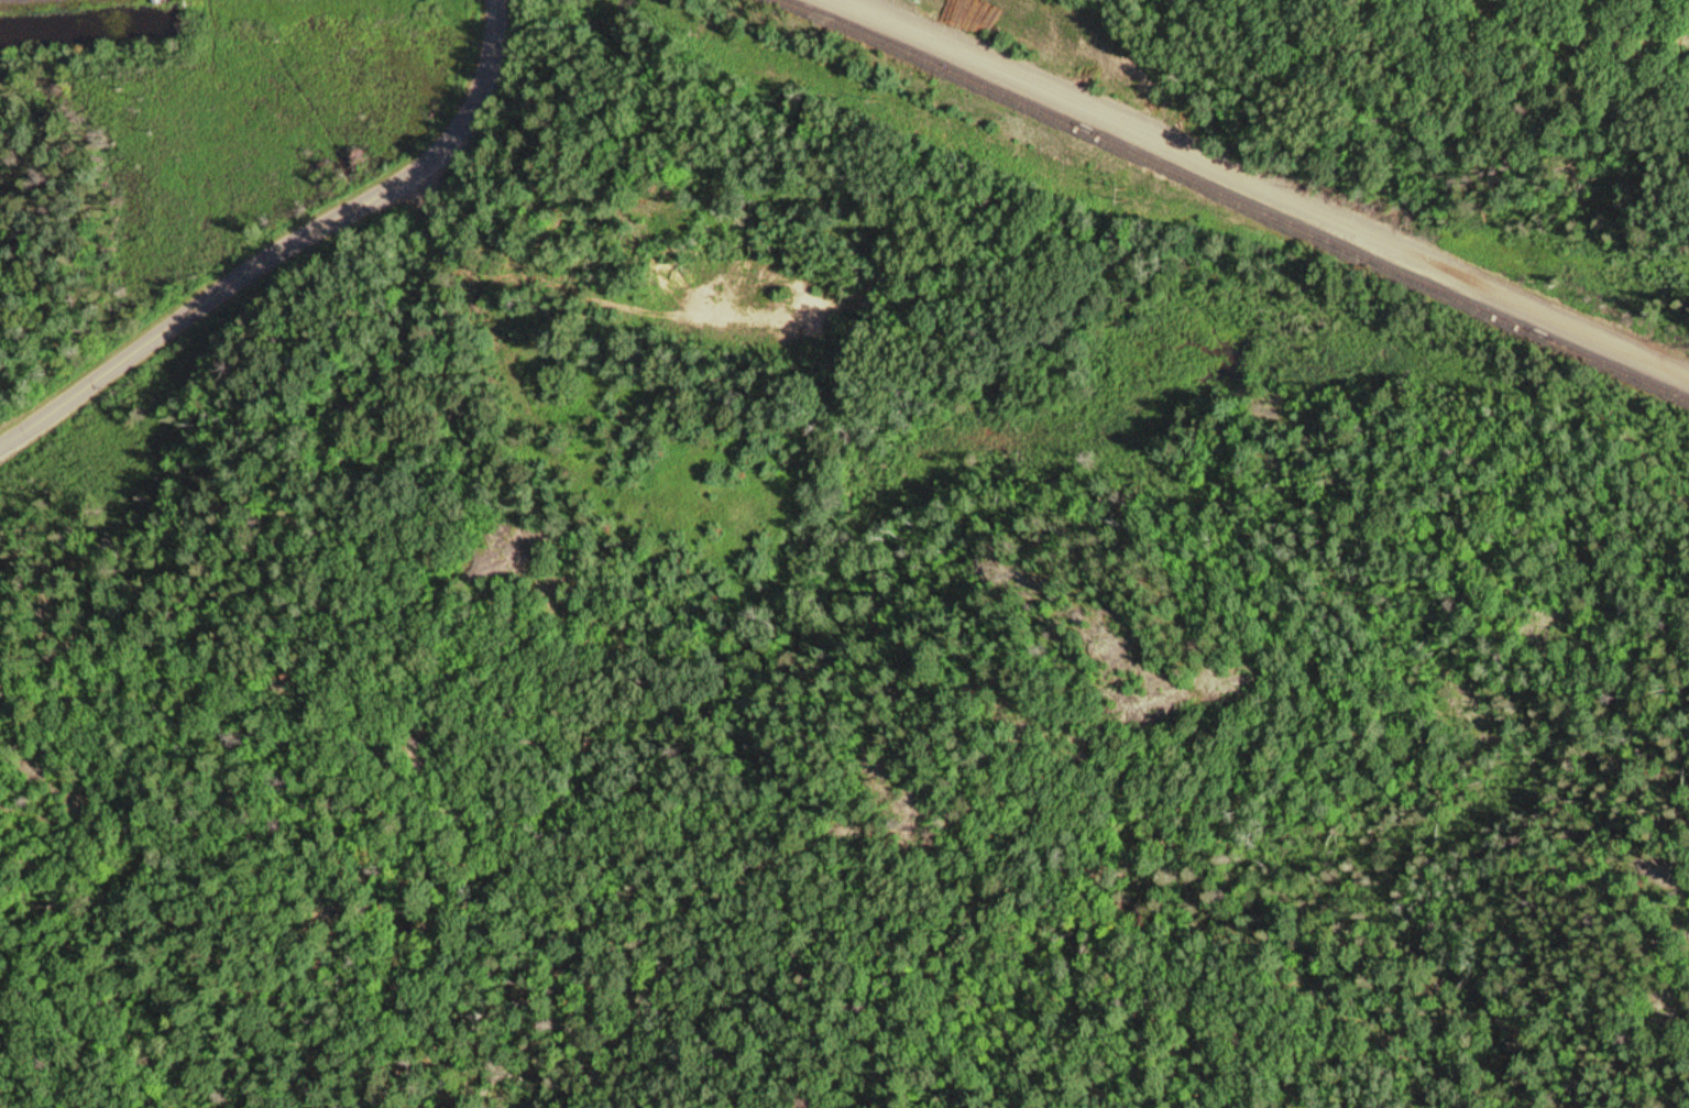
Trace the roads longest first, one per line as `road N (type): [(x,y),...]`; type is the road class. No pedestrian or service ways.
road 1 (tertiary): [(0,447),(271,255),(459,136),(500,79),(513,0)]

